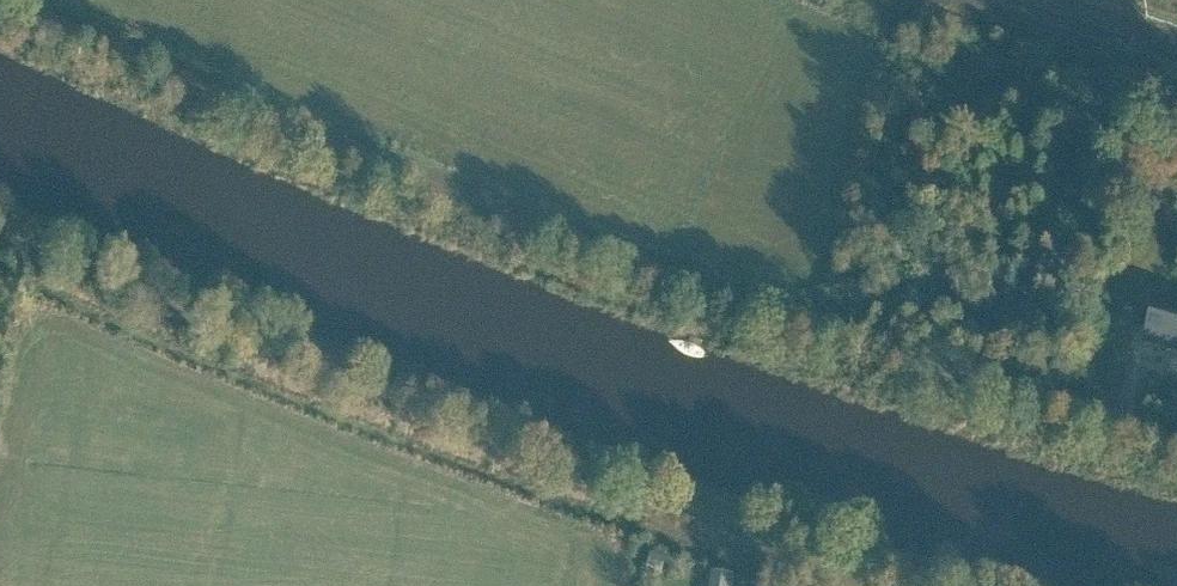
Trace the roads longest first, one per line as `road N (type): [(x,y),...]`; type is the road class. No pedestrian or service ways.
road 1 (track): [(997,389),(814,332),(623,257),(9,0)]
road 2 (residential): [(1176,445),(997,389)]

